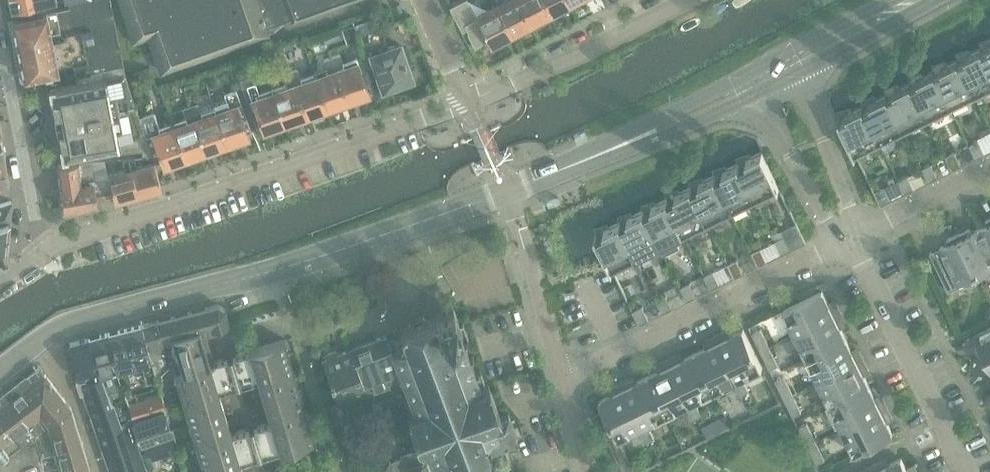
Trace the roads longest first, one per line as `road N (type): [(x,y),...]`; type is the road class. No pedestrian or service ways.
road 1 (tertiary): [(38,343),(470,205),(755,88)]
road 2 (residential): [(40,256),(470,102)]
road 3 (residential): [(559,371),(854,242)]
road 4 (residential): [(964,471),(854,242)]
road 5 (residential): [(470,102),(684,0)]
road 6 (residential): [(40,256),(0,40)]
road 7 (residential): [(755,88),(822,221),(854,242)]
road 8 (residential): [(854,242),(852,214),(795,68)]
road 9 (residential): [(854,242),(989,175)]
road 10 (tertiary): [(795,68),(923,0)]
road 11 (residential): [(97,471),(76,398),(38,343)]

